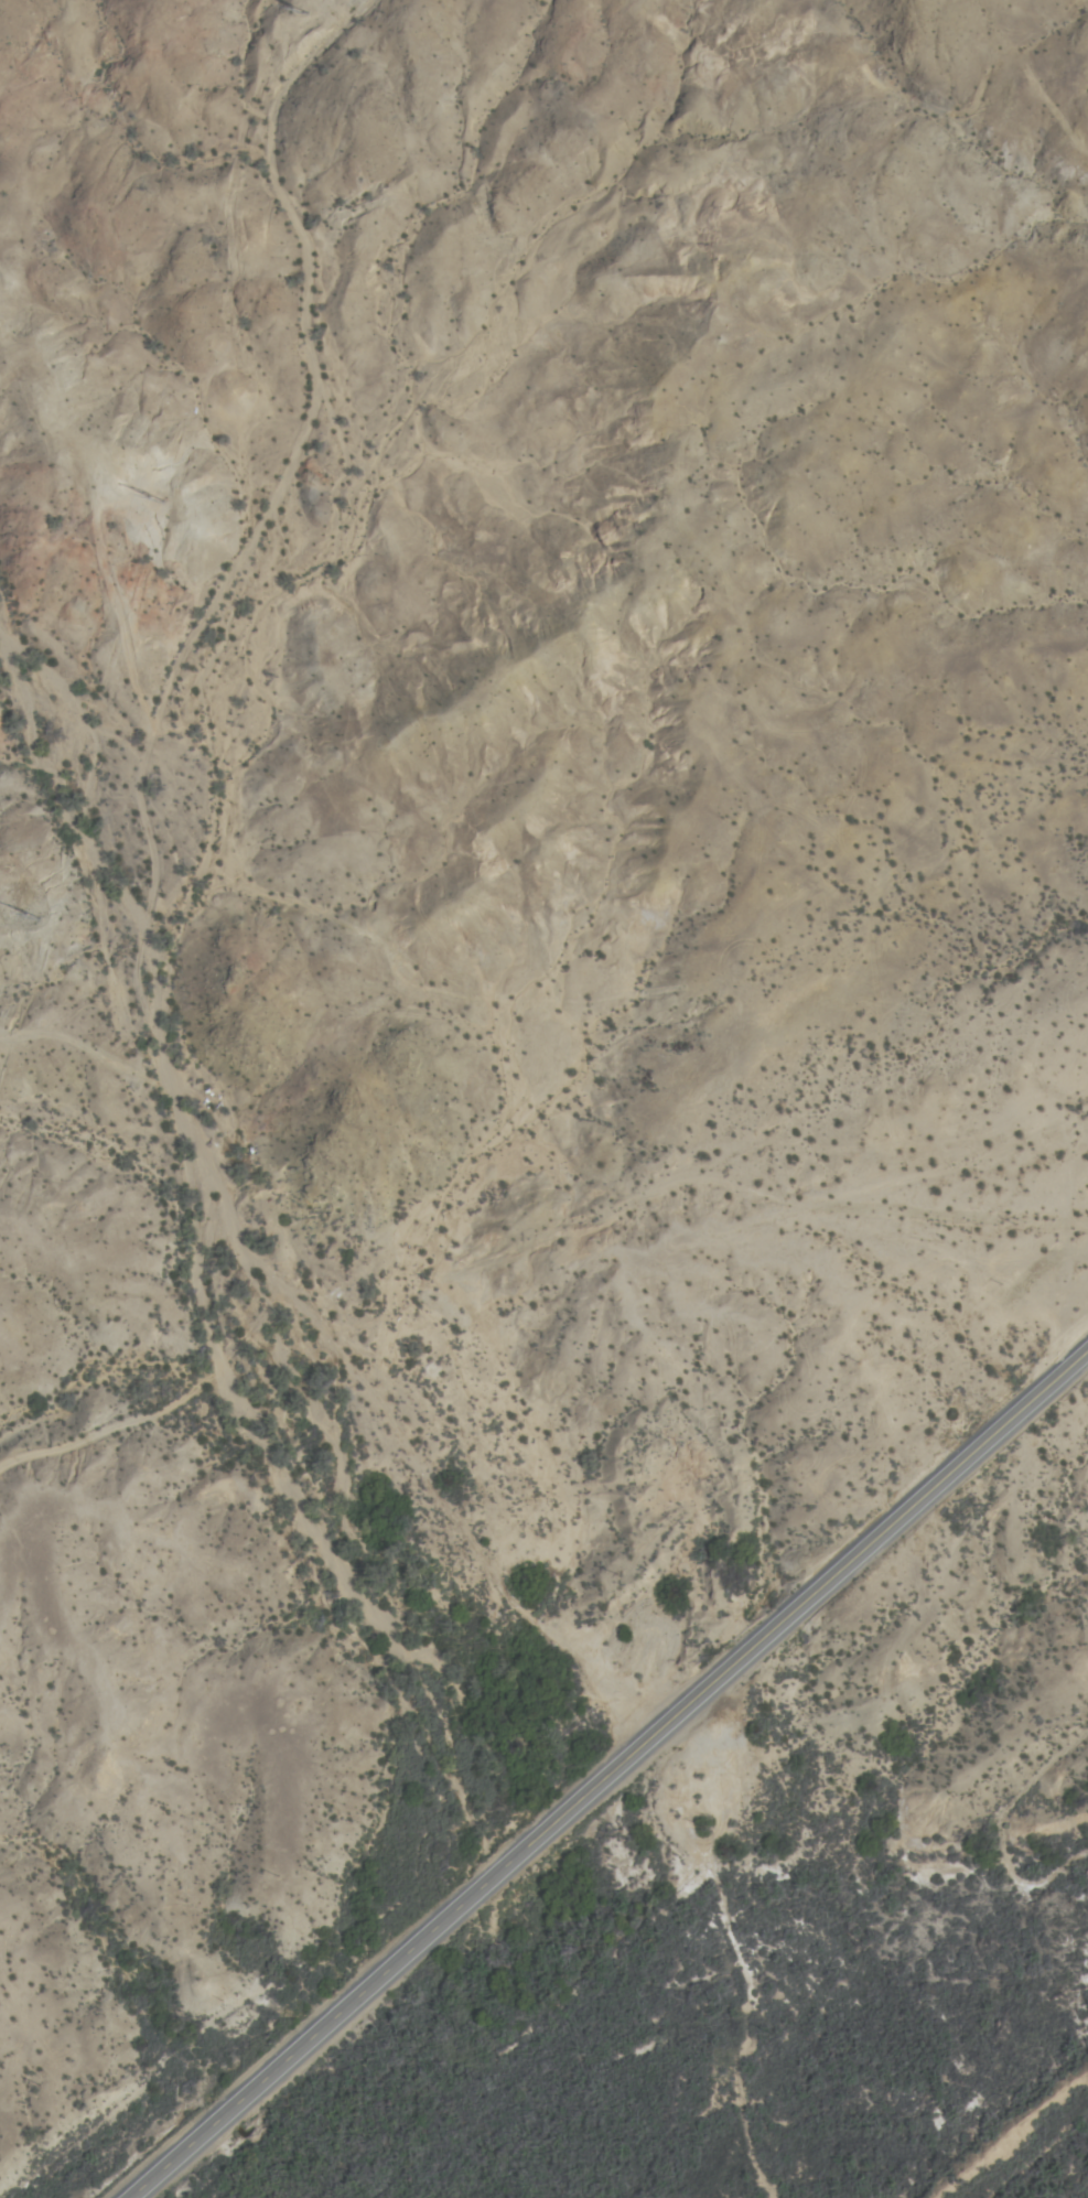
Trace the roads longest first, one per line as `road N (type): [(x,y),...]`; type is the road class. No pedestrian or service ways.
road 1 (trunk): [(136,2197),(1087,1357)]

